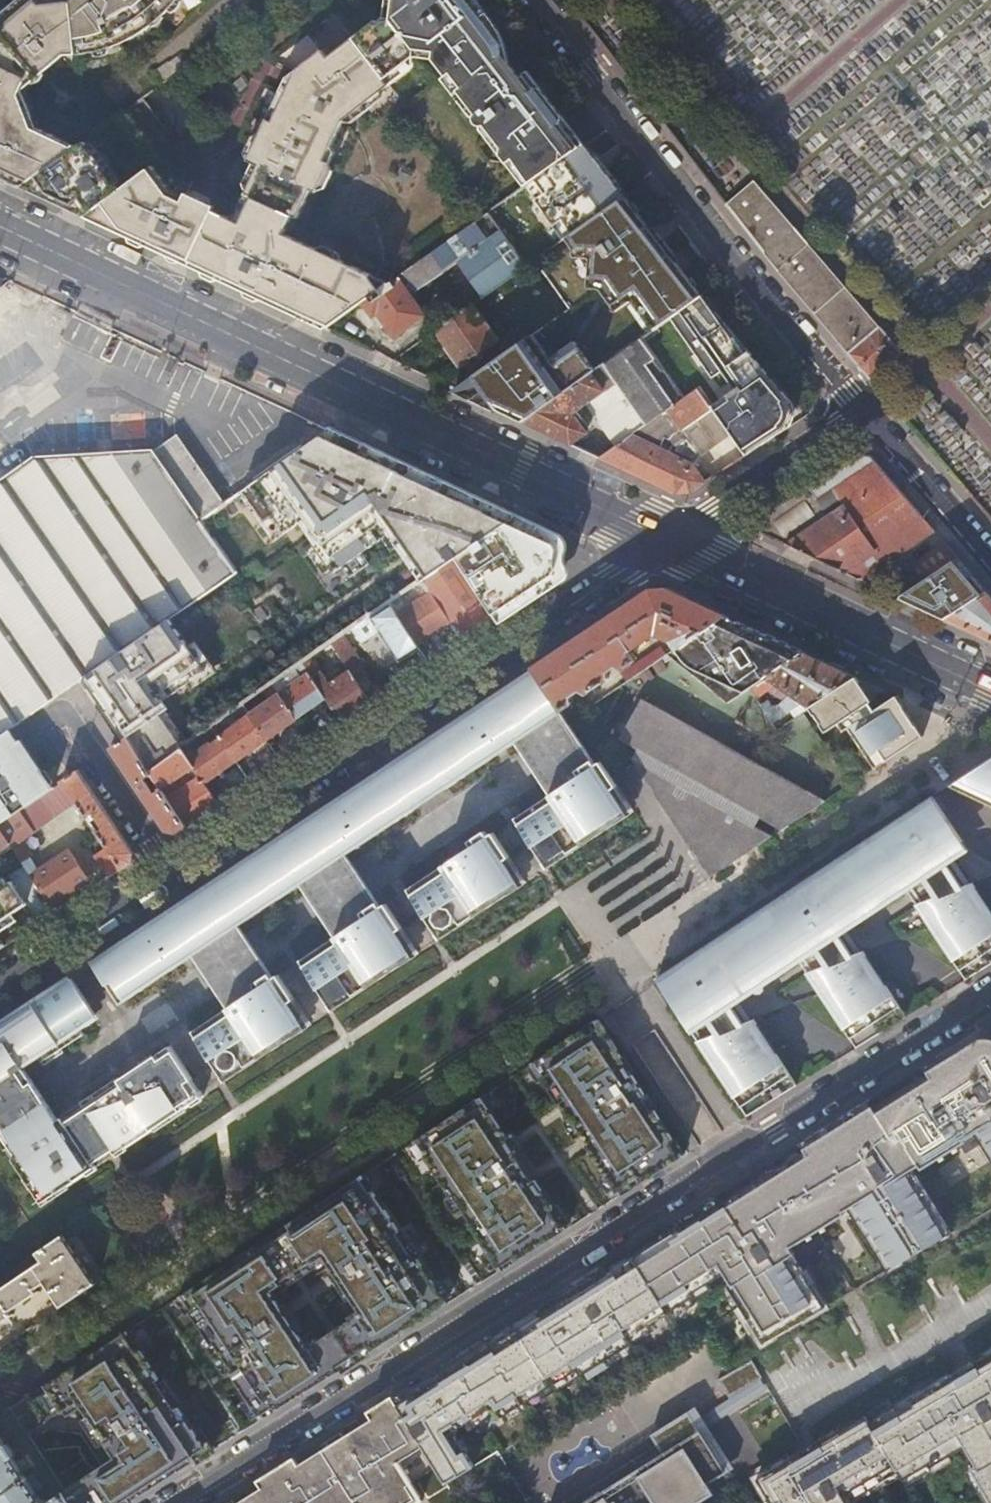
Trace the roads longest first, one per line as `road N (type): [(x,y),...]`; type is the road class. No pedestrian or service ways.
road 1 (residential): [(990,990),(178,1502)]
road 2 (secondary): [(671,535),(0,226)]
road 3 (residential): [(167,874),(671,535)]
road 4 (residential): [(862,410),(539,0)]
road 5 (secondary): [(990,696),(671,535)]
road 6 (residential): [(671,535),(862,410)]
road 7 (residential): [(990,565),(862,410)]
road 8 (residential): [(0,984),(167,874)]
road 9 (residential): [(61,717),(167,874)]

